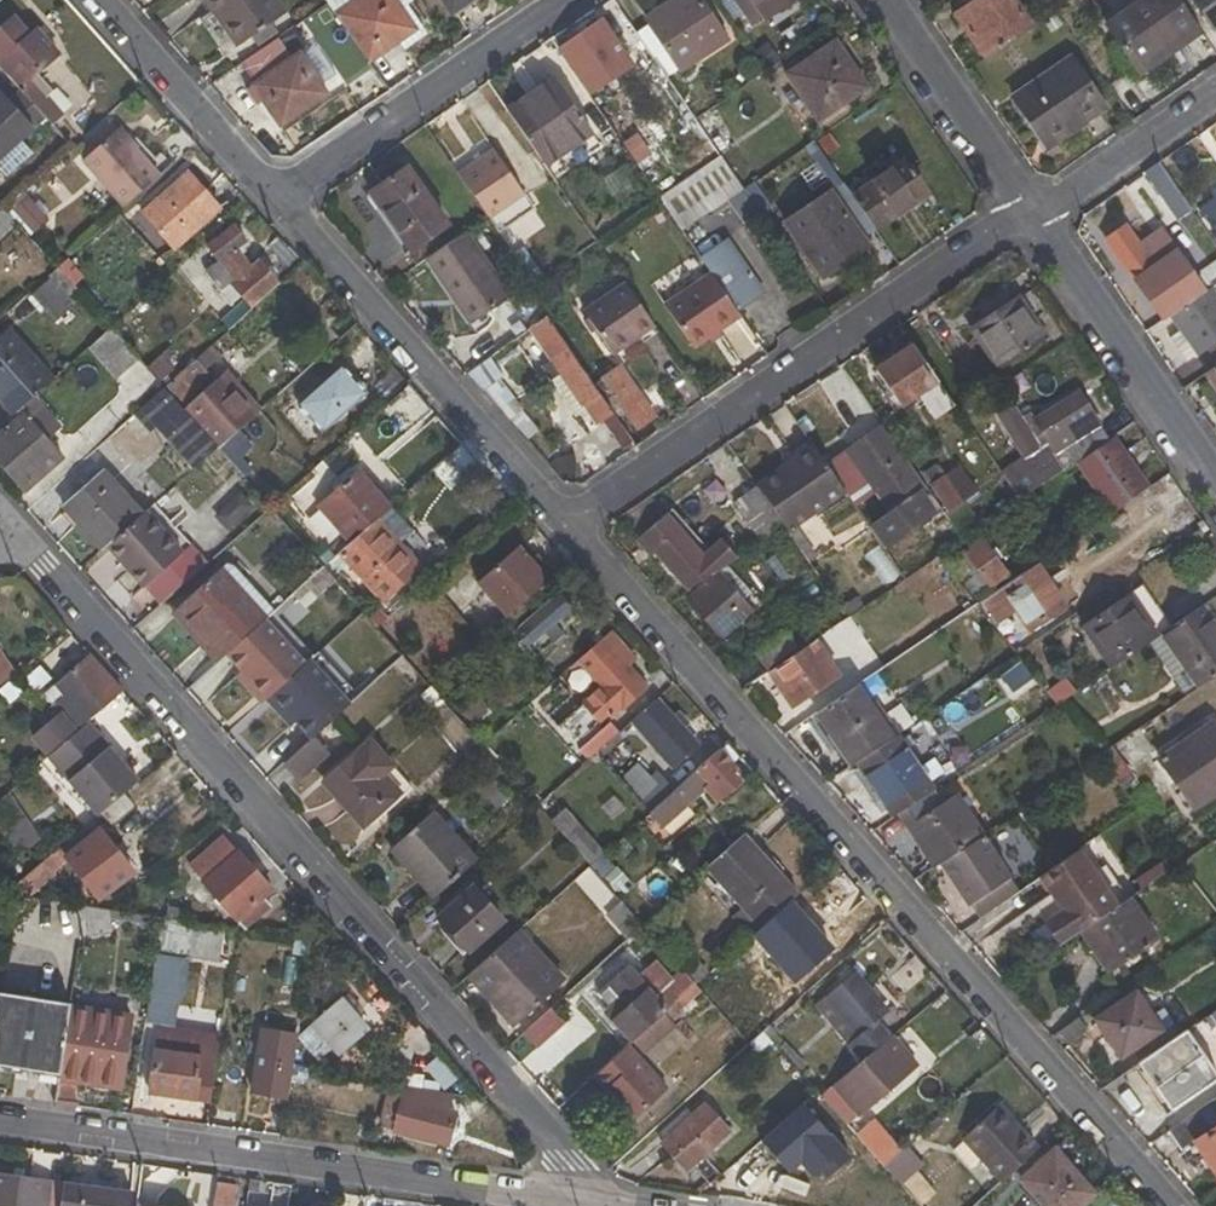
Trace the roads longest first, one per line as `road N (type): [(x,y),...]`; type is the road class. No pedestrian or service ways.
road 1 (residential): [(1167,1205),(562,528)]
road 2 (residential): [(17,536),(605,1202)]
road 3 (residential): [(0,1117),(605,1202)]
road 4 (residential): [(1036,217),(993,230),(562,528)]
road 5 (residential): [(562,528),(278,204)]
road 6 (residential): [(567,0),(278,204)]
road 7 (residential): [(1036,217),(1215,475)]
road 8 (residential): [(278,204),(93,0)]
road 9 (residential): [(887,0),(1036,217)]
road 10 (residential): [(1215,91),(1036,217)]

